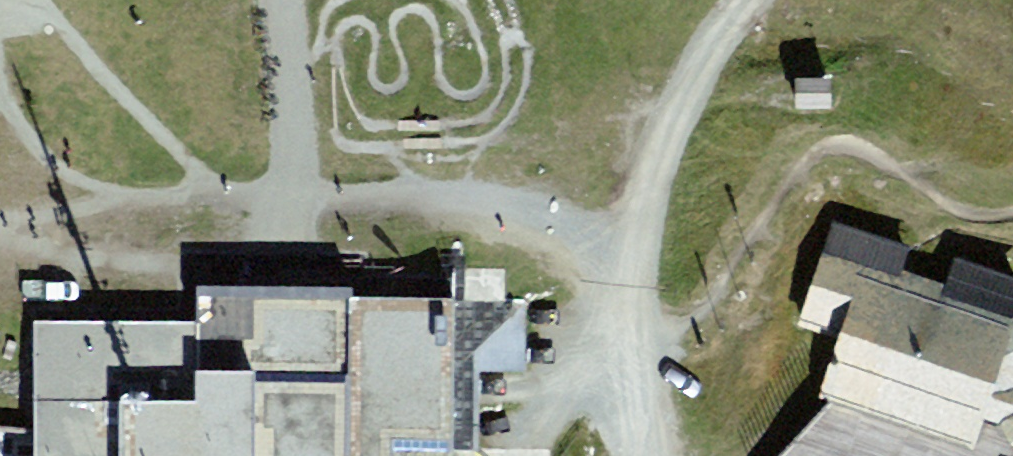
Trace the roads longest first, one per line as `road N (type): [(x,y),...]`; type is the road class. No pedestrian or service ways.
road 1 (track): [(300,196),(443,194),(641,248),(654,150),(707,50),(747,0)]
road 2 (track): [(641,248),(636,455)]
road 3 (track): [(282,0),(289,171),(300,196)]

